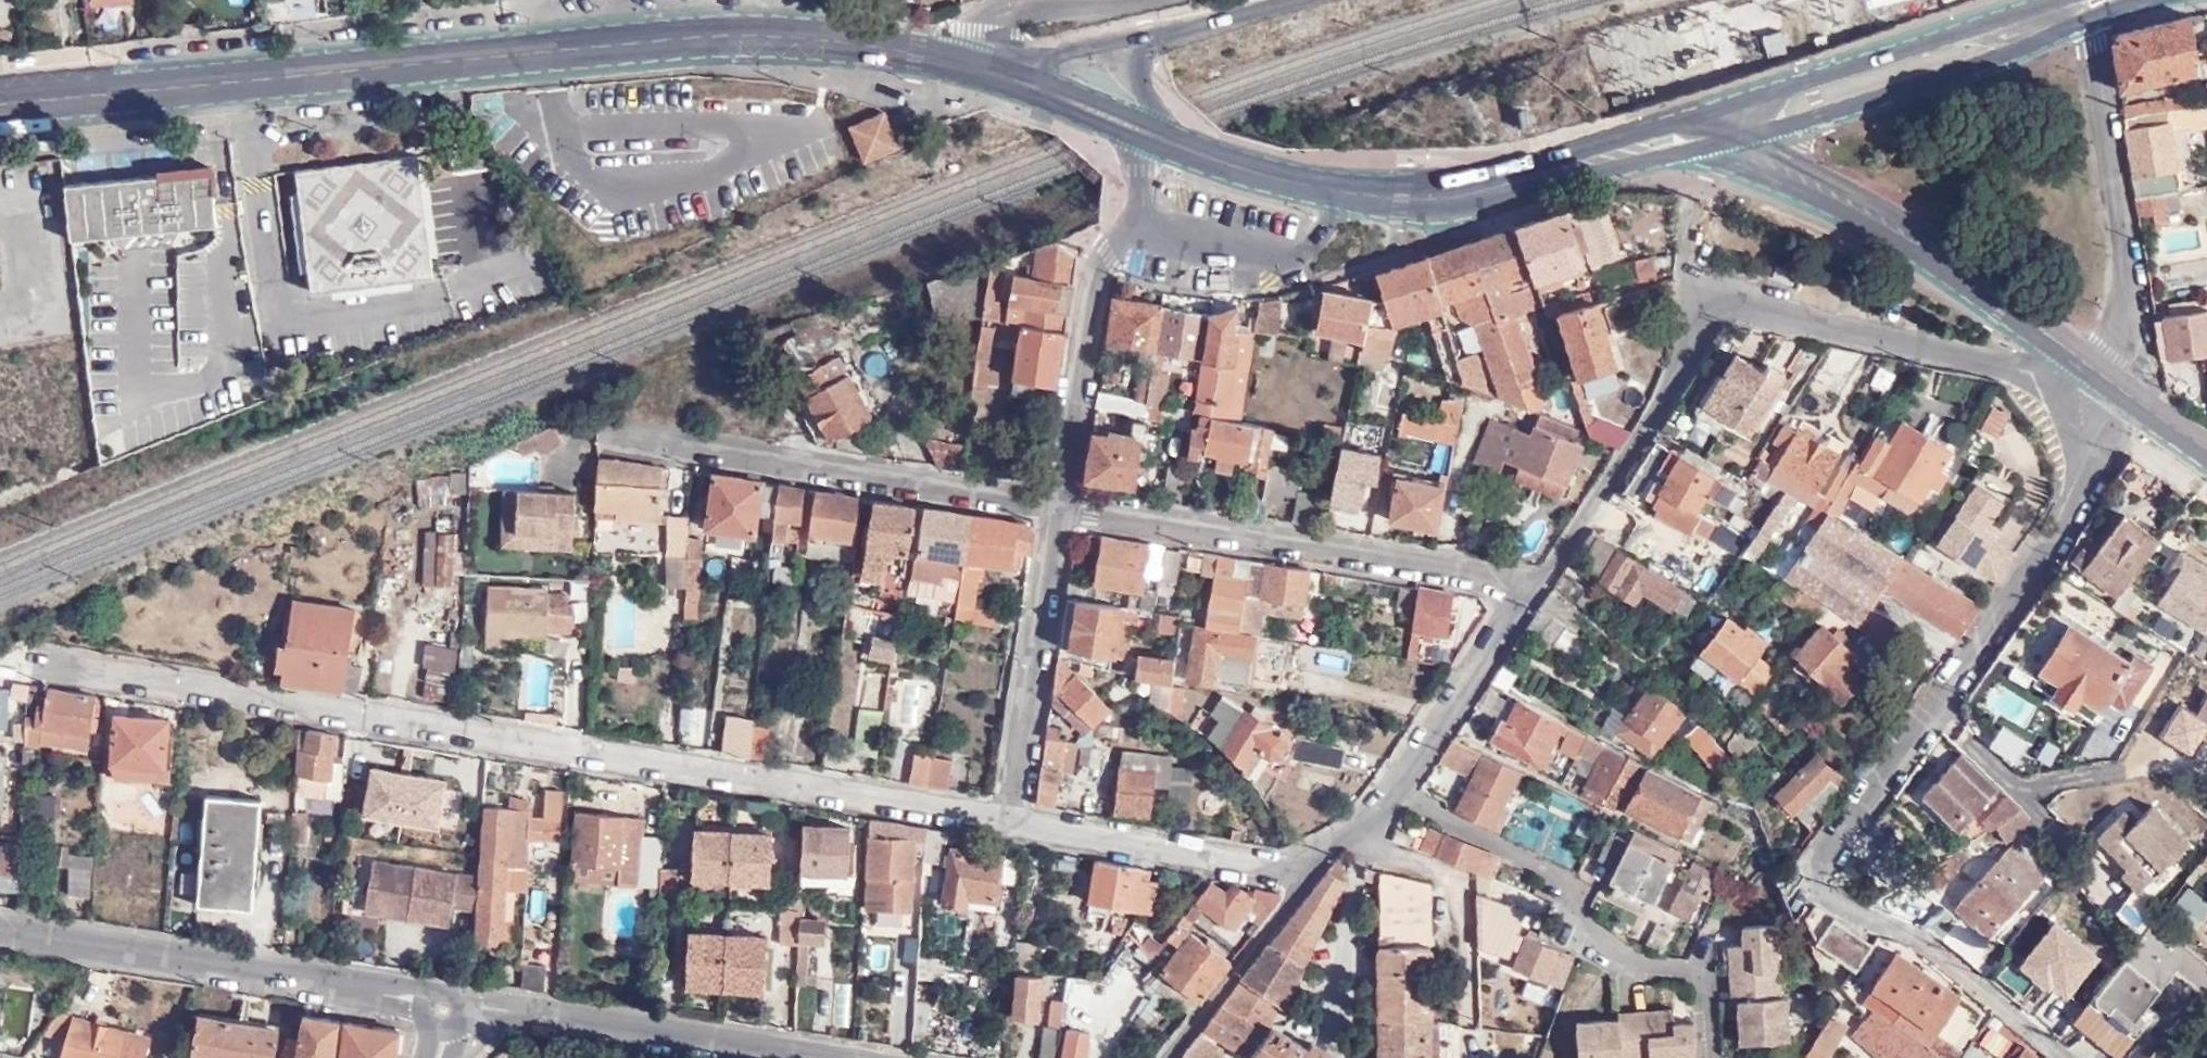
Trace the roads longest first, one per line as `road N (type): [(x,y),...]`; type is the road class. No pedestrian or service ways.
road 1 (residential): [(22,659),(1000,821)]
road 2 (primary): [(955,59),(793,36),(671,37),(0,102)]
road 3 (residential): [(2079,391),(2083,496),(1805,877),(1843,910),(1922,943),(2062,1057)]
road 4 (residential): [(1527,585),(1658,399),(1695,321),(1729,310),(2079,391)]
road 5 (residential): [(1058,508),(1527,585)]
road 6 (residential): [(607,440),(1058,508)]
road 7 (residential): [(0,928),(446,1004)]
road 8 (primary): [(1718,141),(1744,165),(1907,246),(2092,375)]
road 9 (primary): [(1718,141),(1974,65),(2074,7)]
road 10 (residential): [(2092,375),(2109,350),(2127,293),(2074,7)]
road 11 (residential): [(446,1004),(818,1057)]
road 12 (residential): [(1303,875),(1378,809),(1527,585)]
road 13 (residential): [(1058,508),(1093,287),(1109,253),(1147,208)]
road 14 (residential): [(1000,821),(1058,508)]
road 15 (residential): [(1000,821),(1303,875)]
road 16 (primary): [(2074,7),(1961,30),(1778,88)]
road 17 (primary): [(1778,88),(1551,170)]
road 18 (residential): [(1147,208),(1171,226),(1278,254),(1303,244),(1334,214),(1340,190)]
road 19 (residential): [(1303,875),(1162,1057)]
road 20 (primary): [(1551,170),(1473,192),(1340,190)]
road 21 (residential): [(955,59),(972,30),(995,14),(1134,0)]
road 22 (primary): [(1340,190),(1225,164),(1151,136)]
road 23 (primary): [(1551,170),(1718,141)]
road 24 (tertiary): [(1285,0),(1148,37)]
road 25 (primary): [(2092,375),(2206,456)]
road 26 (primary): [(1151,136),(1023,82)]
road 27 (tertiary): [(1148,37),(1054,57),(1023,82)]

